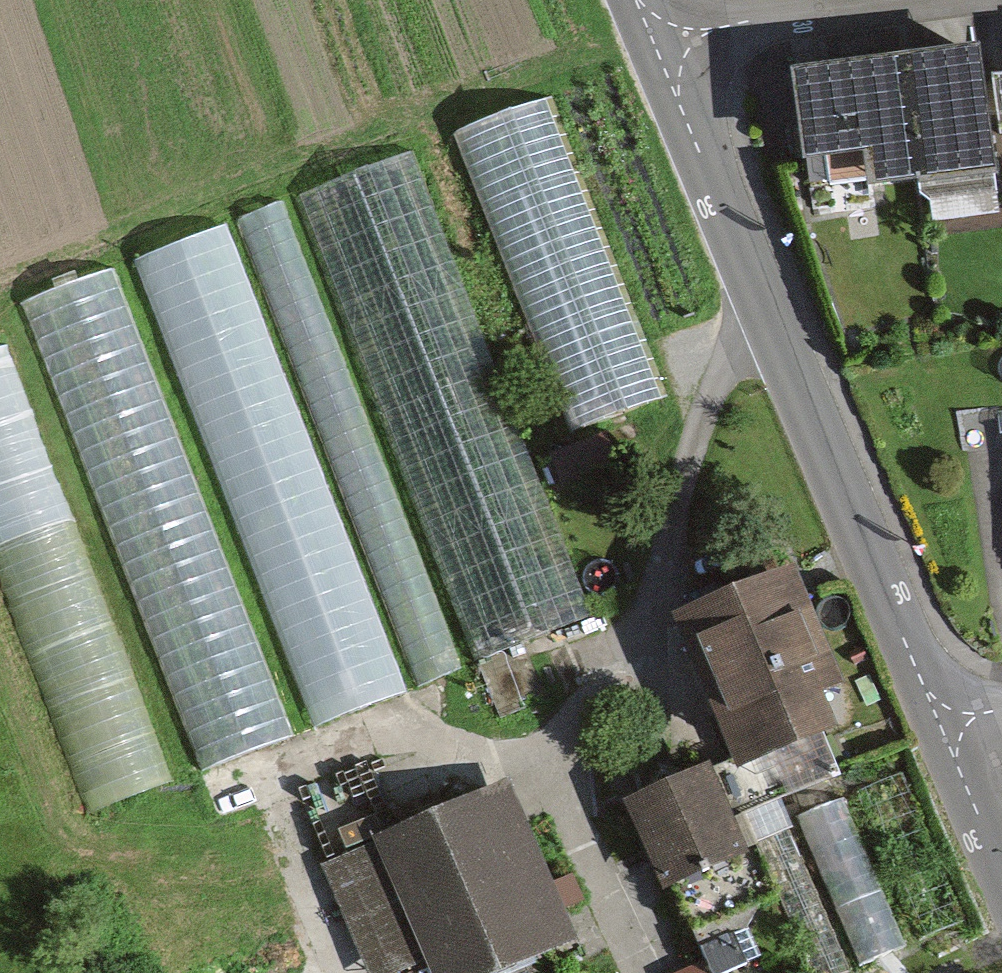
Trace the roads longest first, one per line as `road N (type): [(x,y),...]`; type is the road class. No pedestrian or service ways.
road 1 (tertiary): [(940,729),(657,33)]
road 2 (residential): [(657,33),(879,0)]
road 3 (tertiary): [(1001,882),(940,729)]

